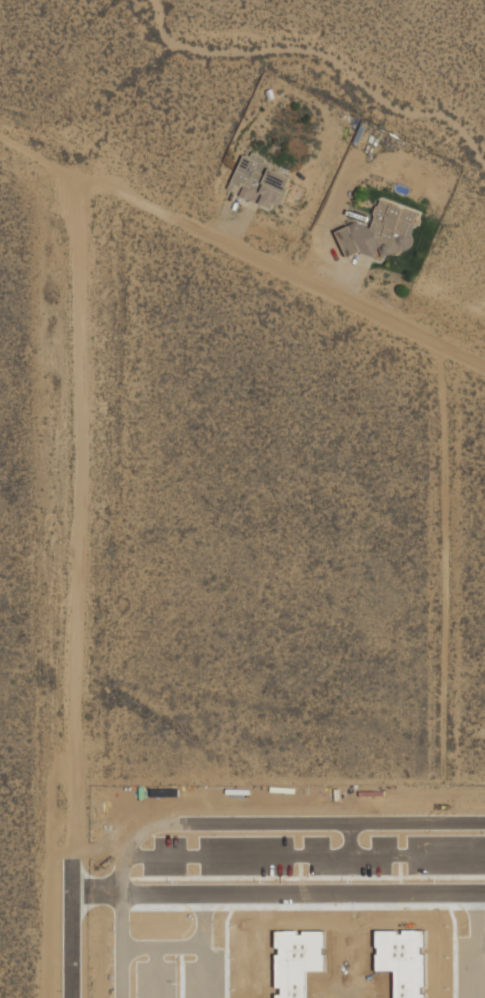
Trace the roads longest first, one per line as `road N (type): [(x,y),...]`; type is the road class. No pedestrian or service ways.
road 1 (track): [(72,864),(73,169)]
road 2 (residential): [(73,169),(484,359)]
road 3 (residential): [(73,997),(72,864)]

